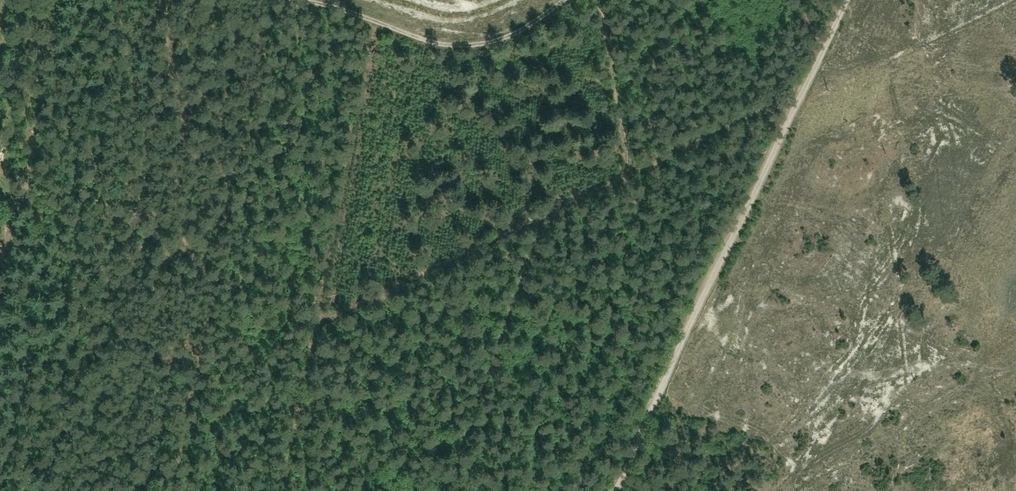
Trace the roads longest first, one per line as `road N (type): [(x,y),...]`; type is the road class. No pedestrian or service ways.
road 1 (track): [(844,0),(615,490)]
road 2 (track): [(278,490),(377,20)]
road 3 (track): [(538,217),(444,490)]
road 4 (track): [(564,0),(472,46),(292,0)]
road 5 (track): [(538,217),(313,324)]
road 6 (track): [(801,92),(768,100),(631,167)]
road 7 (track): [(603,0),(631,167)]

